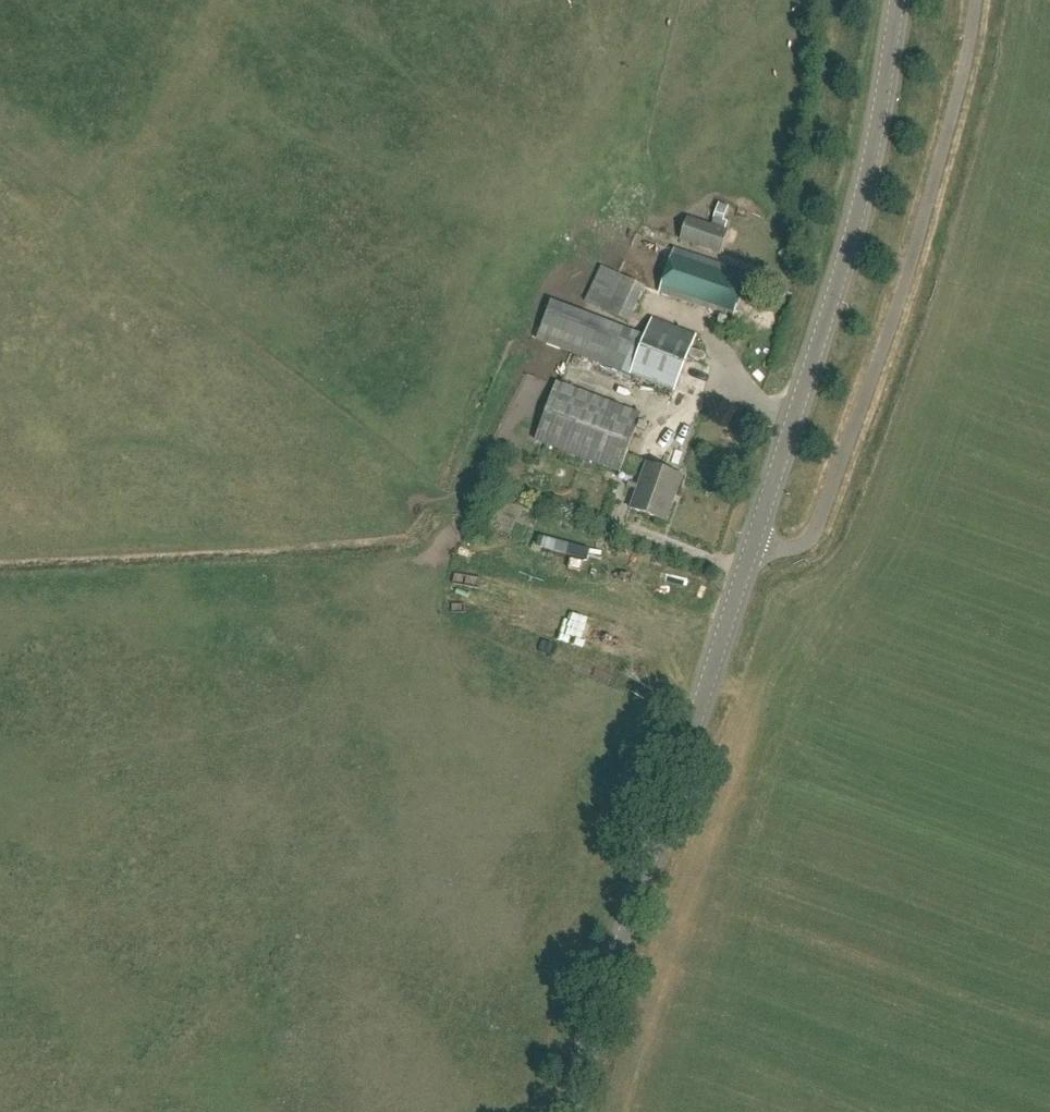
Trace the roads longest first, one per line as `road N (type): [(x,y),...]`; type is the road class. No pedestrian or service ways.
road 1 (unclassified): [(755,547),(809,544),(822,520),(893,317),(976,0)]
road 2 (tertiary): [(567,1111),(755,547)]
road 3 (tertiary): [(755,547),(852,246),(882,119),(898,0)]

